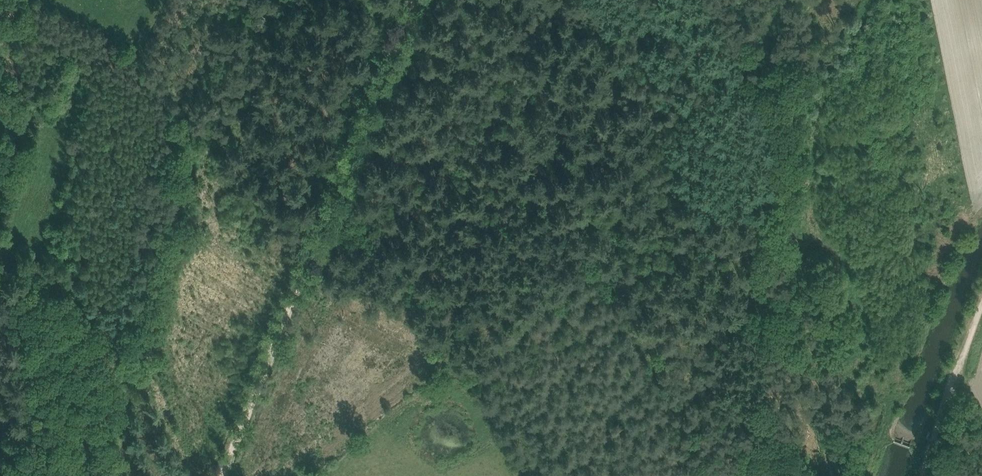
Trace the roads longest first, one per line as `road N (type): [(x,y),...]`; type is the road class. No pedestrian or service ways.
road 1 (track): [(414,0),(220,475)]

